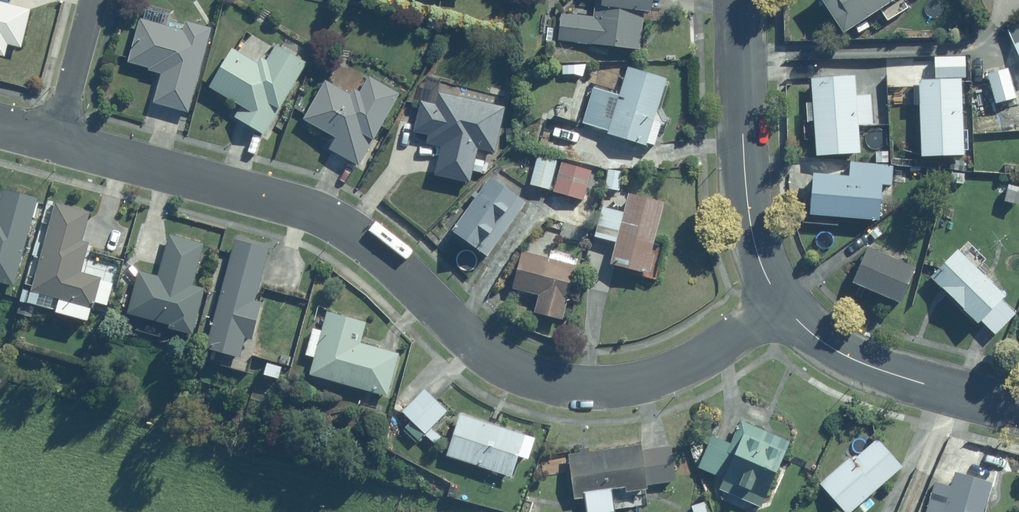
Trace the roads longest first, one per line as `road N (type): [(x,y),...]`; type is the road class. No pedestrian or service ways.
road 1 (residential): [(783,303),(676,365),(612,386),(552,384),(468,343),(348,234),(310,210),(64,134)]
road 2 (residential): [(739,0),(750,220),(783,303)]
road 3 (residential): [(783,303),(838,353),(1018,408)]
road 4 (residential): [(64,134),(96,0)]

